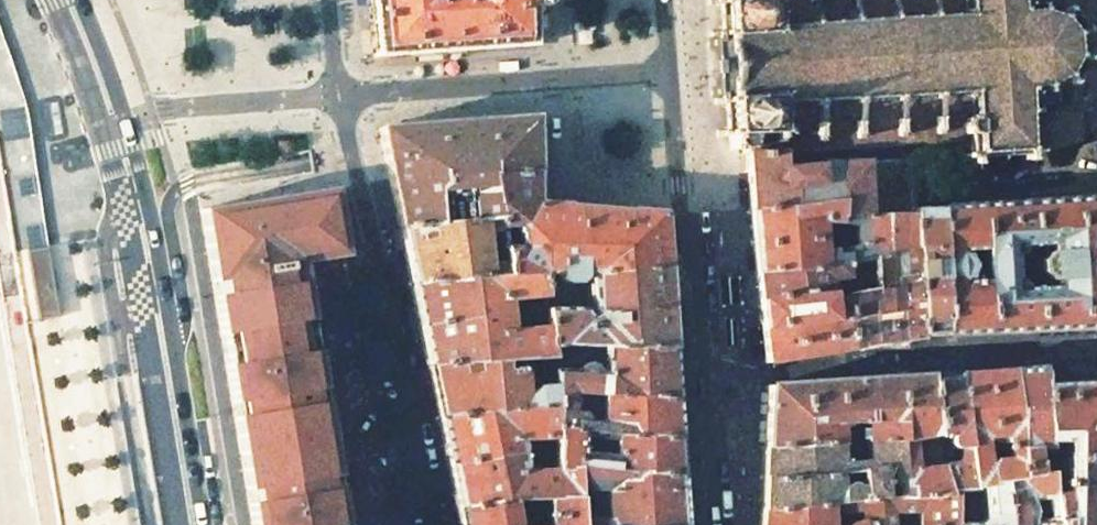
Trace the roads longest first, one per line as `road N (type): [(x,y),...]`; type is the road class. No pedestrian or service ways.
road 1 (primary): [(67,0),(128,174),(189,524)]
road 2 (residential): [(695,376),(1096,350)]
road 3 (residential): [(359,180),(432,524)]
road 4 (residential): [(668,67),(340,94)]
road 5 (residential): [(681,212),(695,376)]
road 6 (residential): [(695,376),(707,524)]
road 7 (residential): [(668,67),(681,212)]

